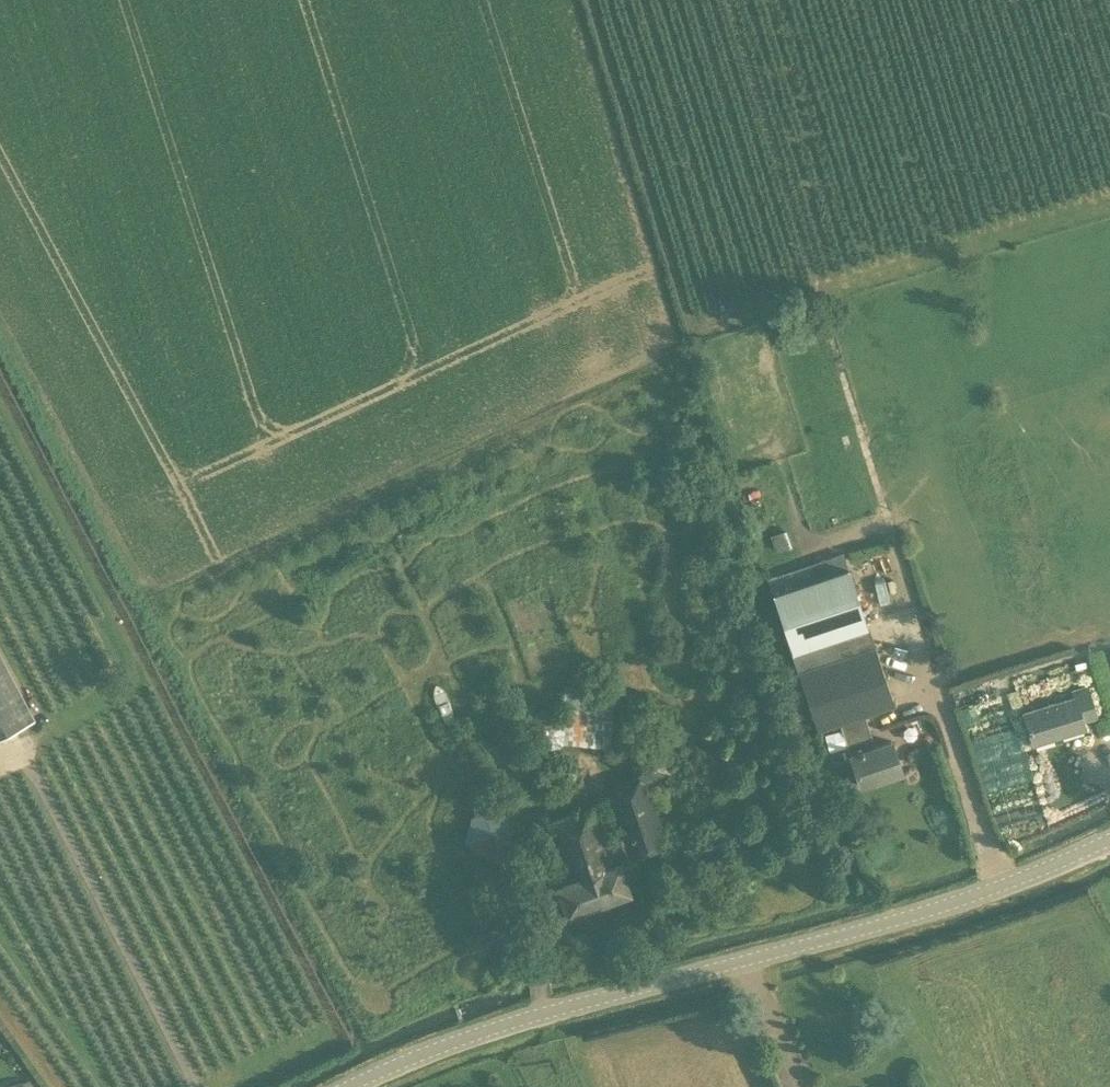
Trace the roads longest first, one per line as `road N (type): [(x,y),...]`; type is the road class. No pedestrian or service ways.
road 1 (tertiary): [(358,1086),(525,1021),(1045,877),(1109,844)]

